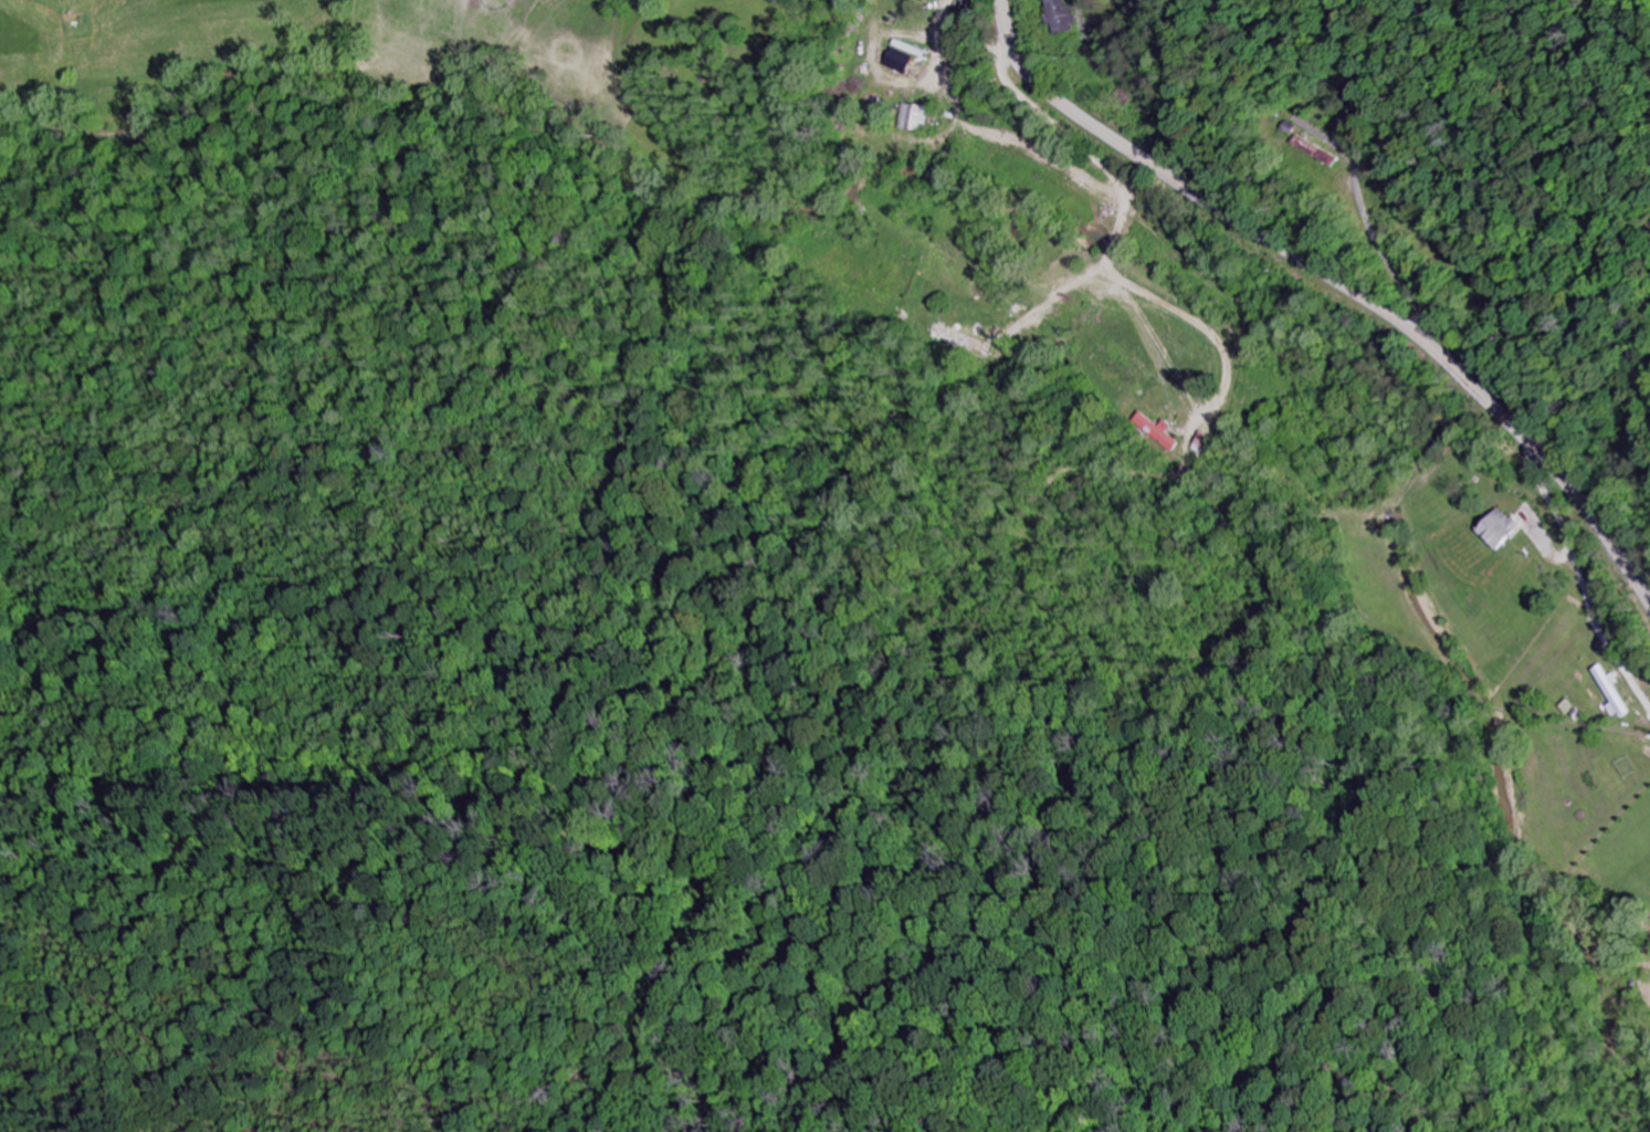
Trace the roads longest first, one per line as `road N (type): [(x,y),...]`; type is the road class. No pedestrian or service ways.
road 1 (tertiary): [(1649,602),(1554,470),(1430,347),(1076,116),(1017,53),(1000,0)]

